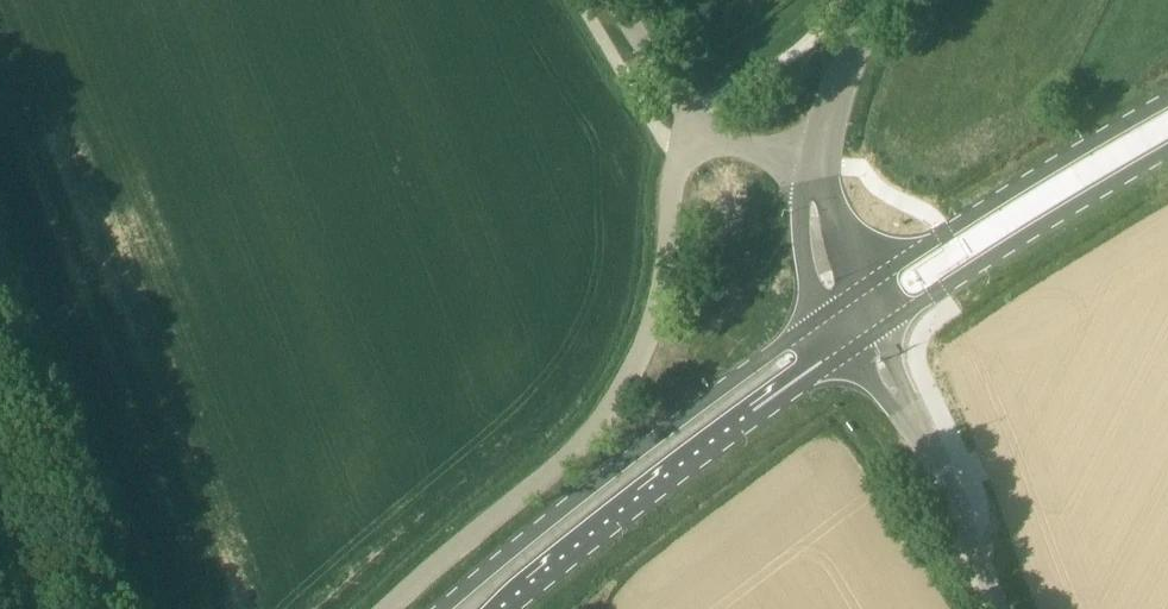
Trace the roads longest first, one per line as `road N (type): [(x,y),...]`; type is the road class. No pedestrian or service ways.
road 1 (unclassified): [(388,608),(575,452),(621,391),(657,312),(681,153)]
road 2 (primary): [(826,319),(442,608)]
road 3 (primary): [(512,608),(849,352)]
road 4 (primary): [(1167,101),(867,289)]
road 5 (primary): [(885,328),(1167,152)]
road 6 (unclassified): [(1000,608),(961,511),(907,410)]
road 7 (tertiary): [(818,167),(880,0)]
road 8 (tertiary): [(818,167),(802,243),(826,319)]
road 9 (unclassified): [(617,0),(698,121)]
road 10 (tertiary): [(867,289),(818,167)]
road 11 (unclassified): [(698,121),(729,142),(818,167)]

